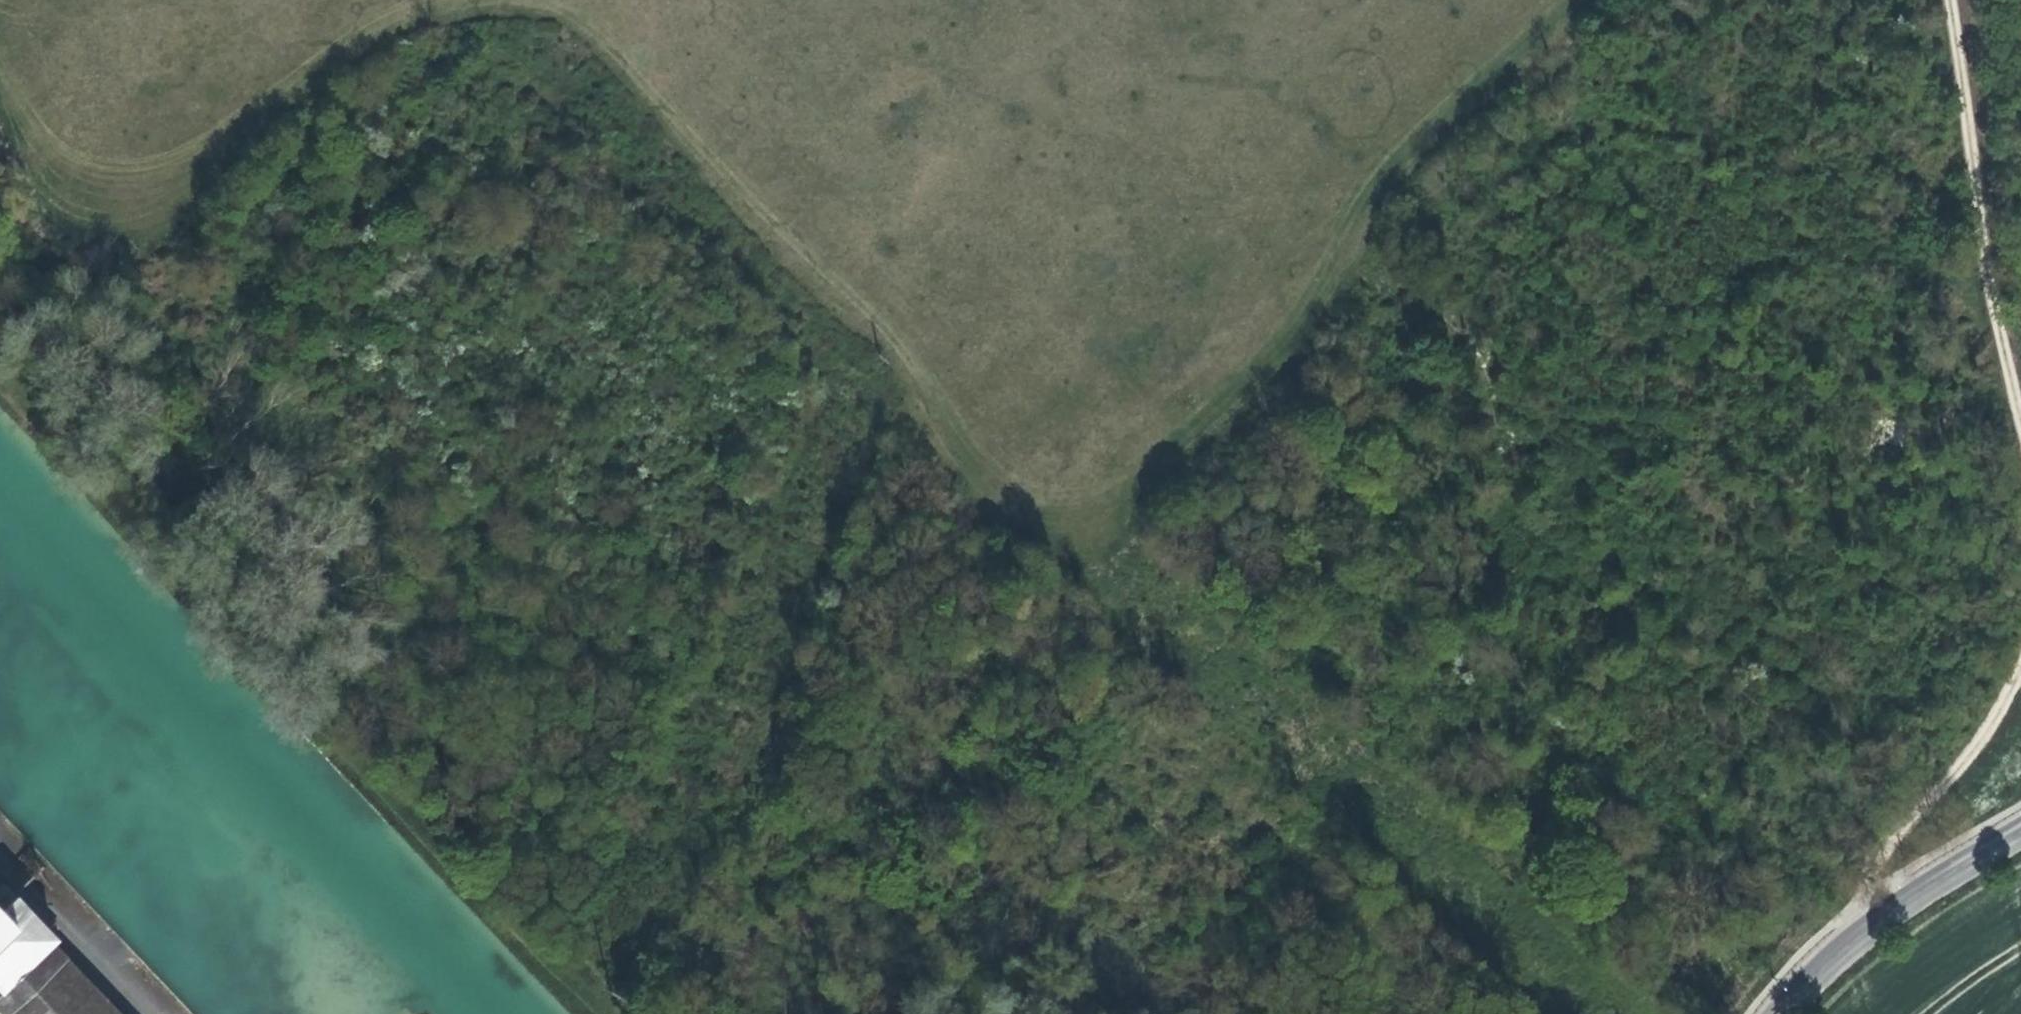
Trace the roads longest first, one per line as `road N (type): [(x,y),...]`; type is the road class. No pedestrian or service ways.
road 1 (track): [(2020,429),(1991,297),(1951,0)]
road 2 (track): [(1862,930),(1894,850),(2020,663)]
road 3 (secondary): [(1781,1013),(1862,930),(2020,832)]

